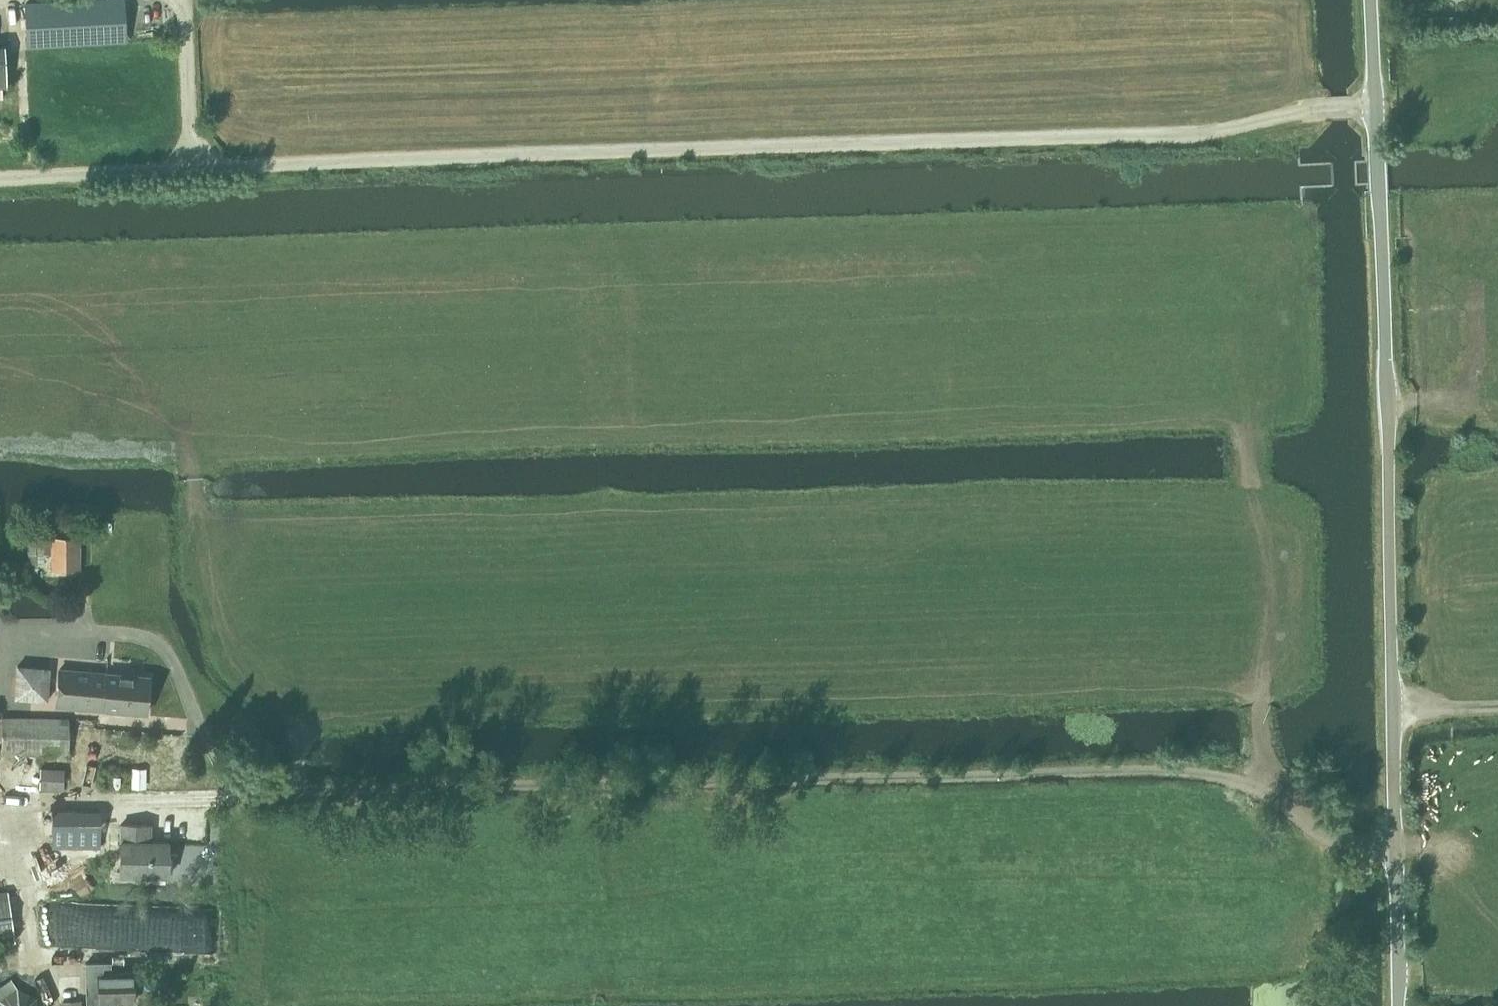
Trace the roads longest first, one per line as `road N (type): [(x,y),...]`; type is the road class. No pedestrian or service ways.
road 1 (tertiary): [(1402,1005),(1369,0)]

